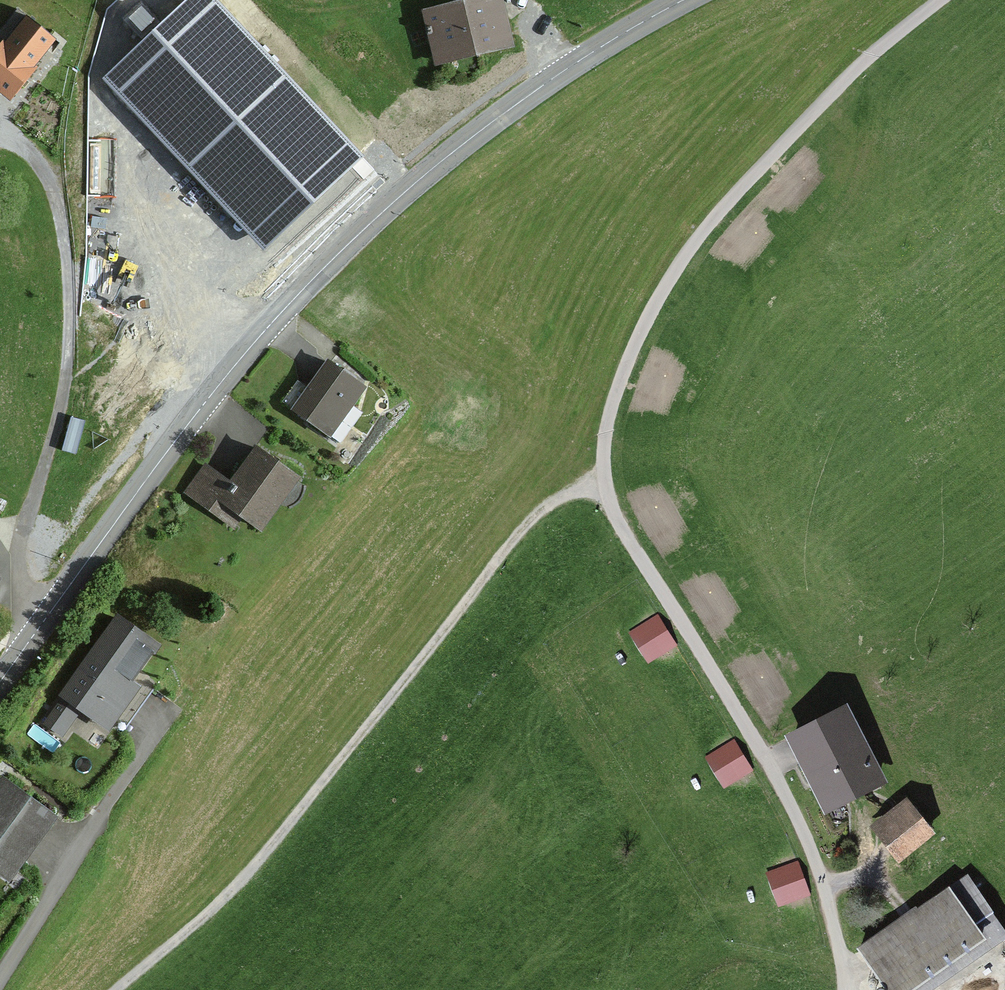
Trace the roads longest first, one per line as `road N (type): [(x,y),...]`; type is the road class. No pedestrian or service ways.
road 1 (unclassified): [(943,0),(845,80),(692,247),(643,328),(610,412),(602,474),(616,519),(781,781),(821,875),(846,989)]
road 2 (secondary): [(40,625),(227,375),(354,238),(462,147),(580,64),(691,0)]
road 3 (track): [(606,495),(569,497),(525,527),(240,888),(122,989)]
road 4 (residential): [(0,129),(45,165),(65,221),(74,325),(63,400),(21,547),(29,608),(40,625)]
road 5 (residential): [(173,716),(0,978)]

